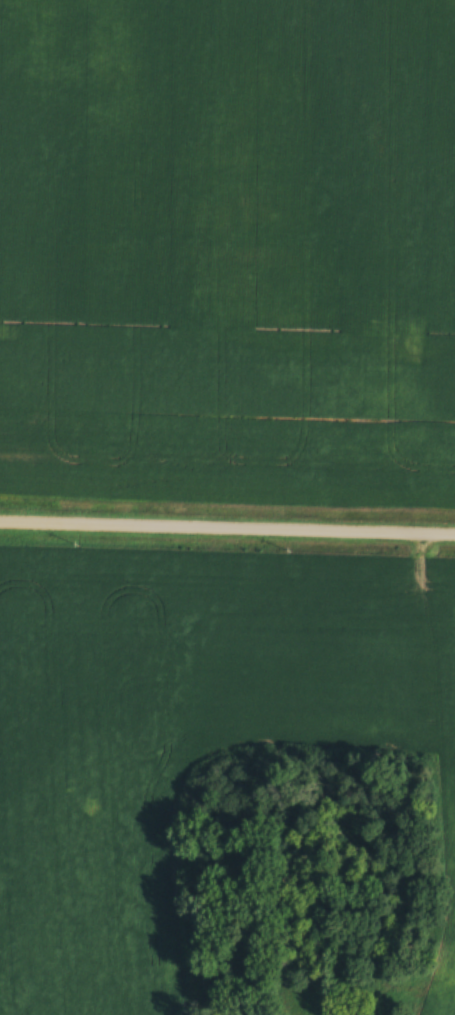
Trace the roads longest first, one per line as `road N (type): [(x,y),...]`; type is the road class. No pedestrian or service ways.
road 1 (residential): [(454,536),(0,522)]

